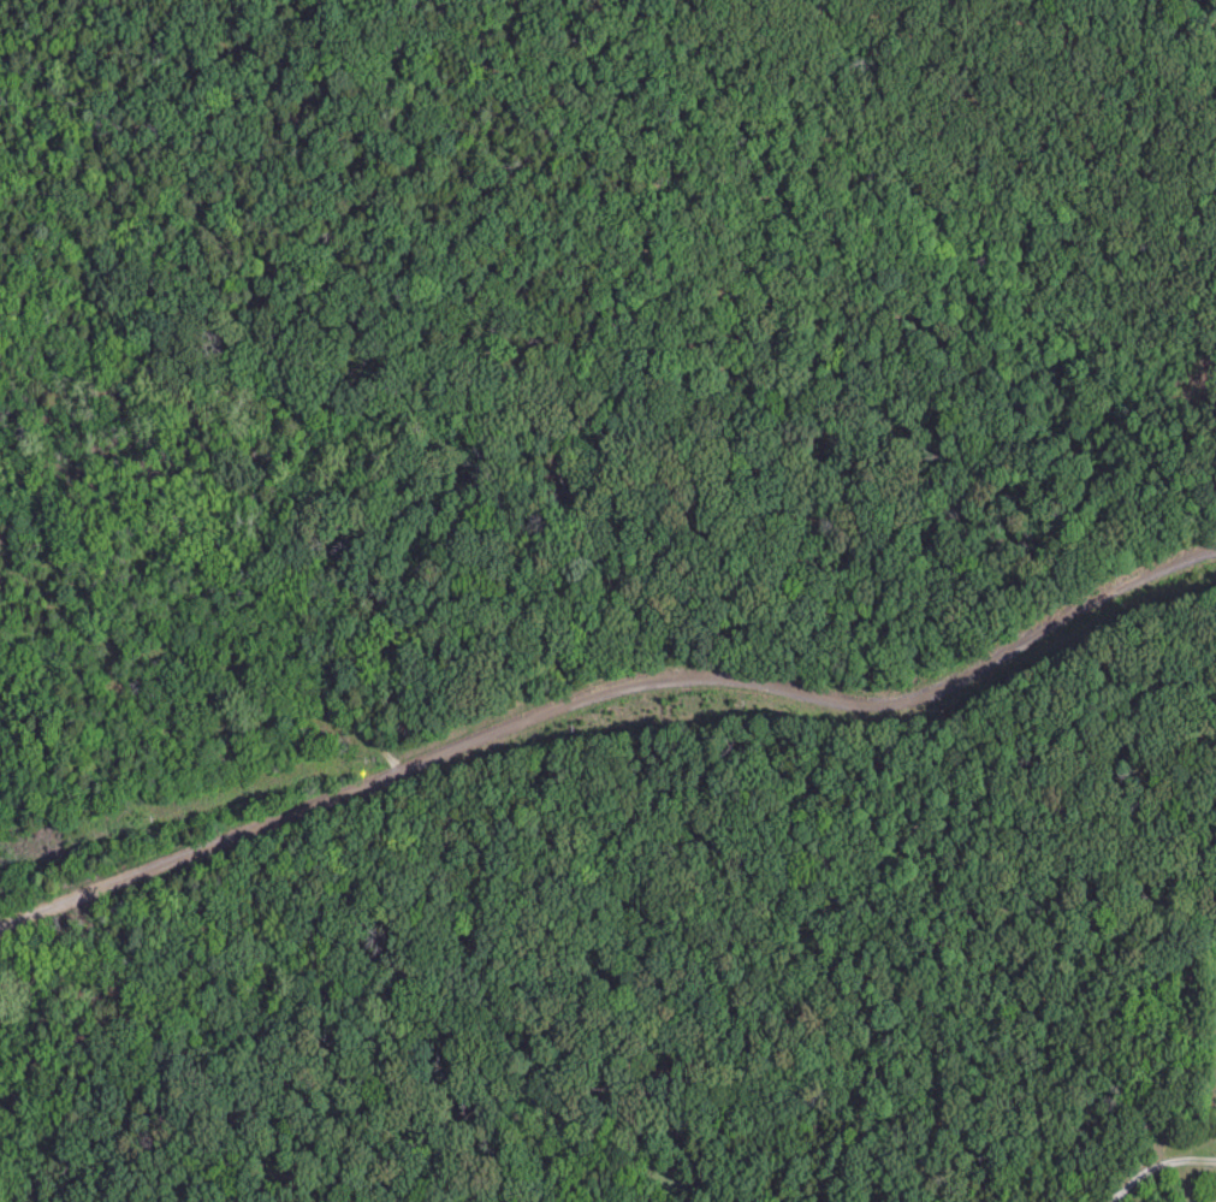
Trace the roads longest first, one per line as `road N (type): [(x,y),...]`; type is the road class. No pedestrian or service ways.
road 1 (residential): [(51,904),(636,681),(708,676),(910,692),(947,664),(1215,547)]

